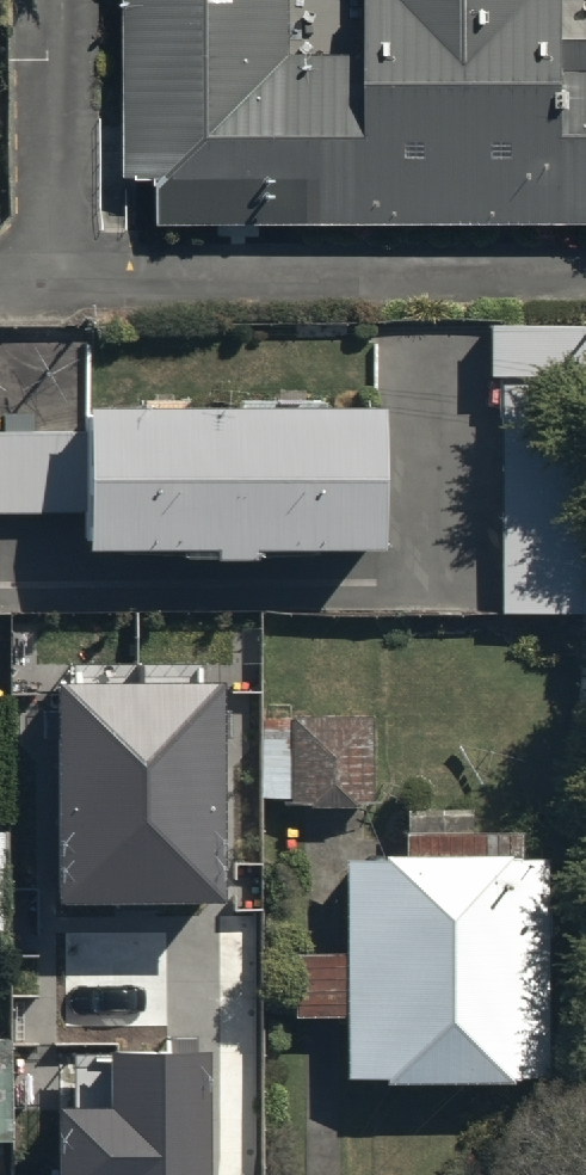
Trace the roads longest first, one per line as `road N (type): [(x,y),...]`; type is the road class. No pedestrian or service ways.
road 1 (residential): [(585,273),(0,277)]

